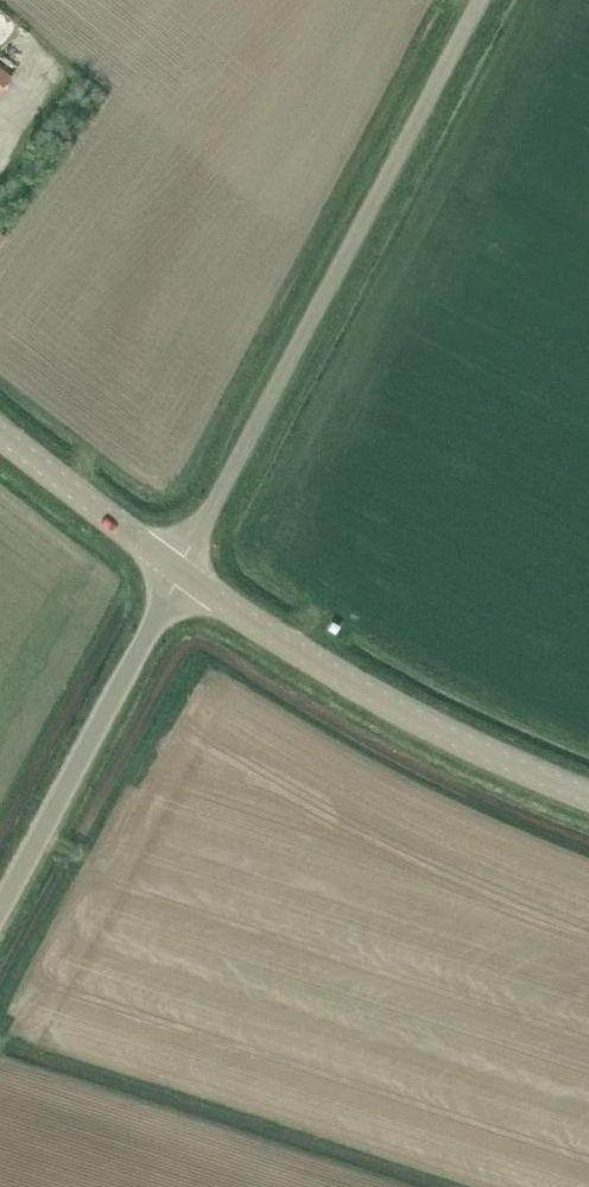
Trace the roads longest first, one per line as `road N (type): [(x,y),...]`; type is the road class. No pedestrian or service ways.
road 1 (unclassified): [(177,581),(328,221),(439,0)]
road 2 (tertiary): [(588,800),(461,746),(177,581)]
road 3 (unclassified): [(0,901),(177,581)]
road 4 (tertiary): [(177,581),(0,440)]

